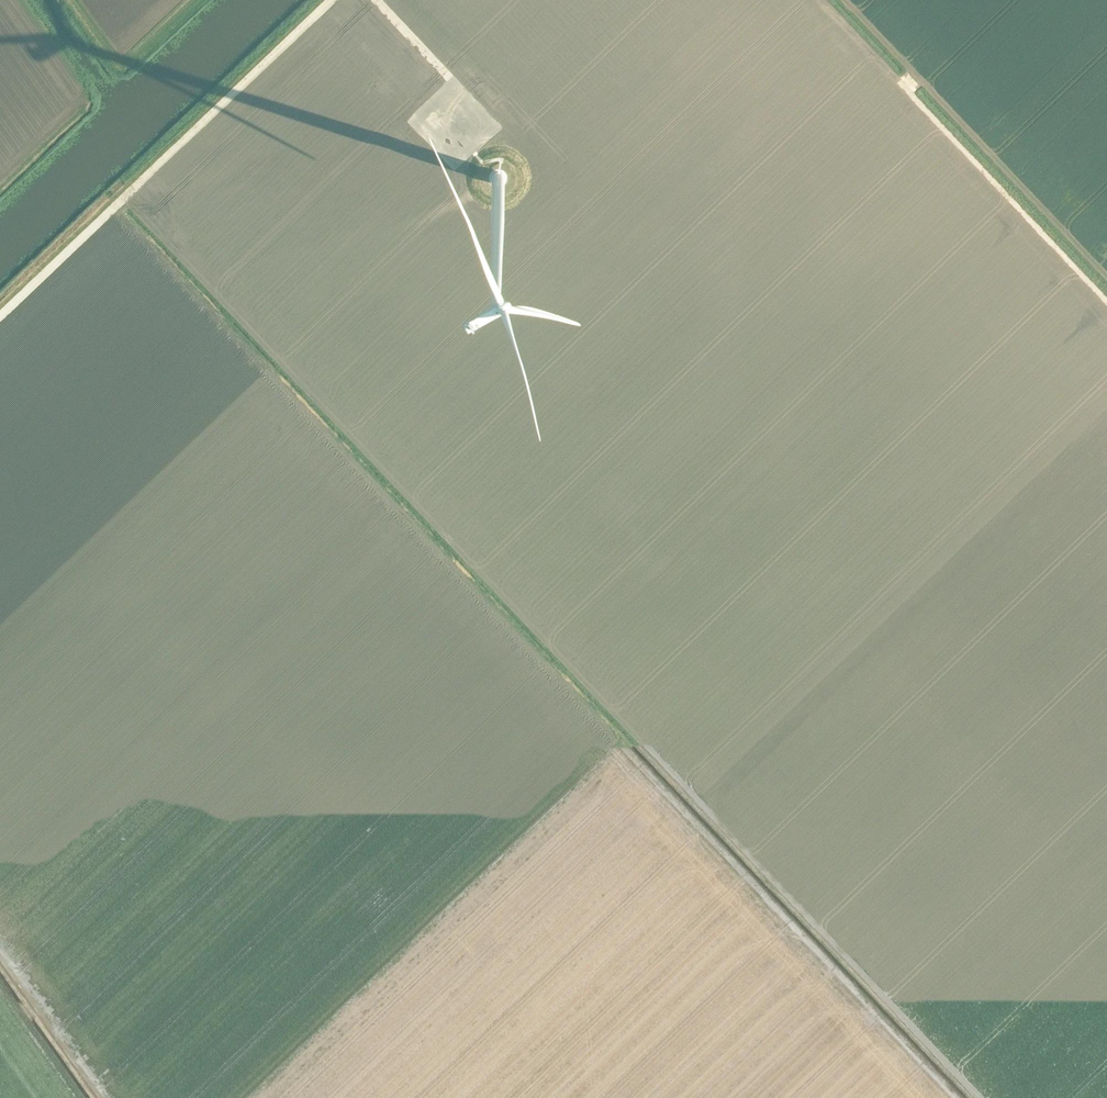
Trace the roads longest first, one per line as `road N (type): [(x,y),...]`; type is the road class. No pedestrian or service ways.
road 1 (track): [(903,88),(1106,298)]

